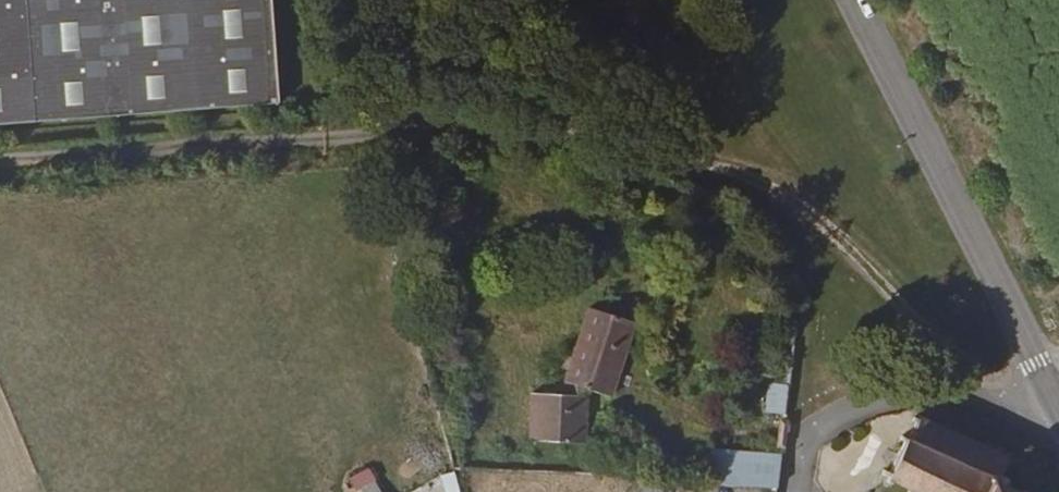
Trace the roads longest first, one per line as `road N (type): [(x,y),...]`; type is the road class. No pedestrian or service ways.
road 1 (track): [(1009,400),(1002,383),(822,215),(708,140),(349,105),(0,132)]
road 2 (tertiary): [(1058,405),(857,0)]
road 3 (residential): [(800,491),(808,444),(831,421),(910,389),(1009,400),(1058,419)]

